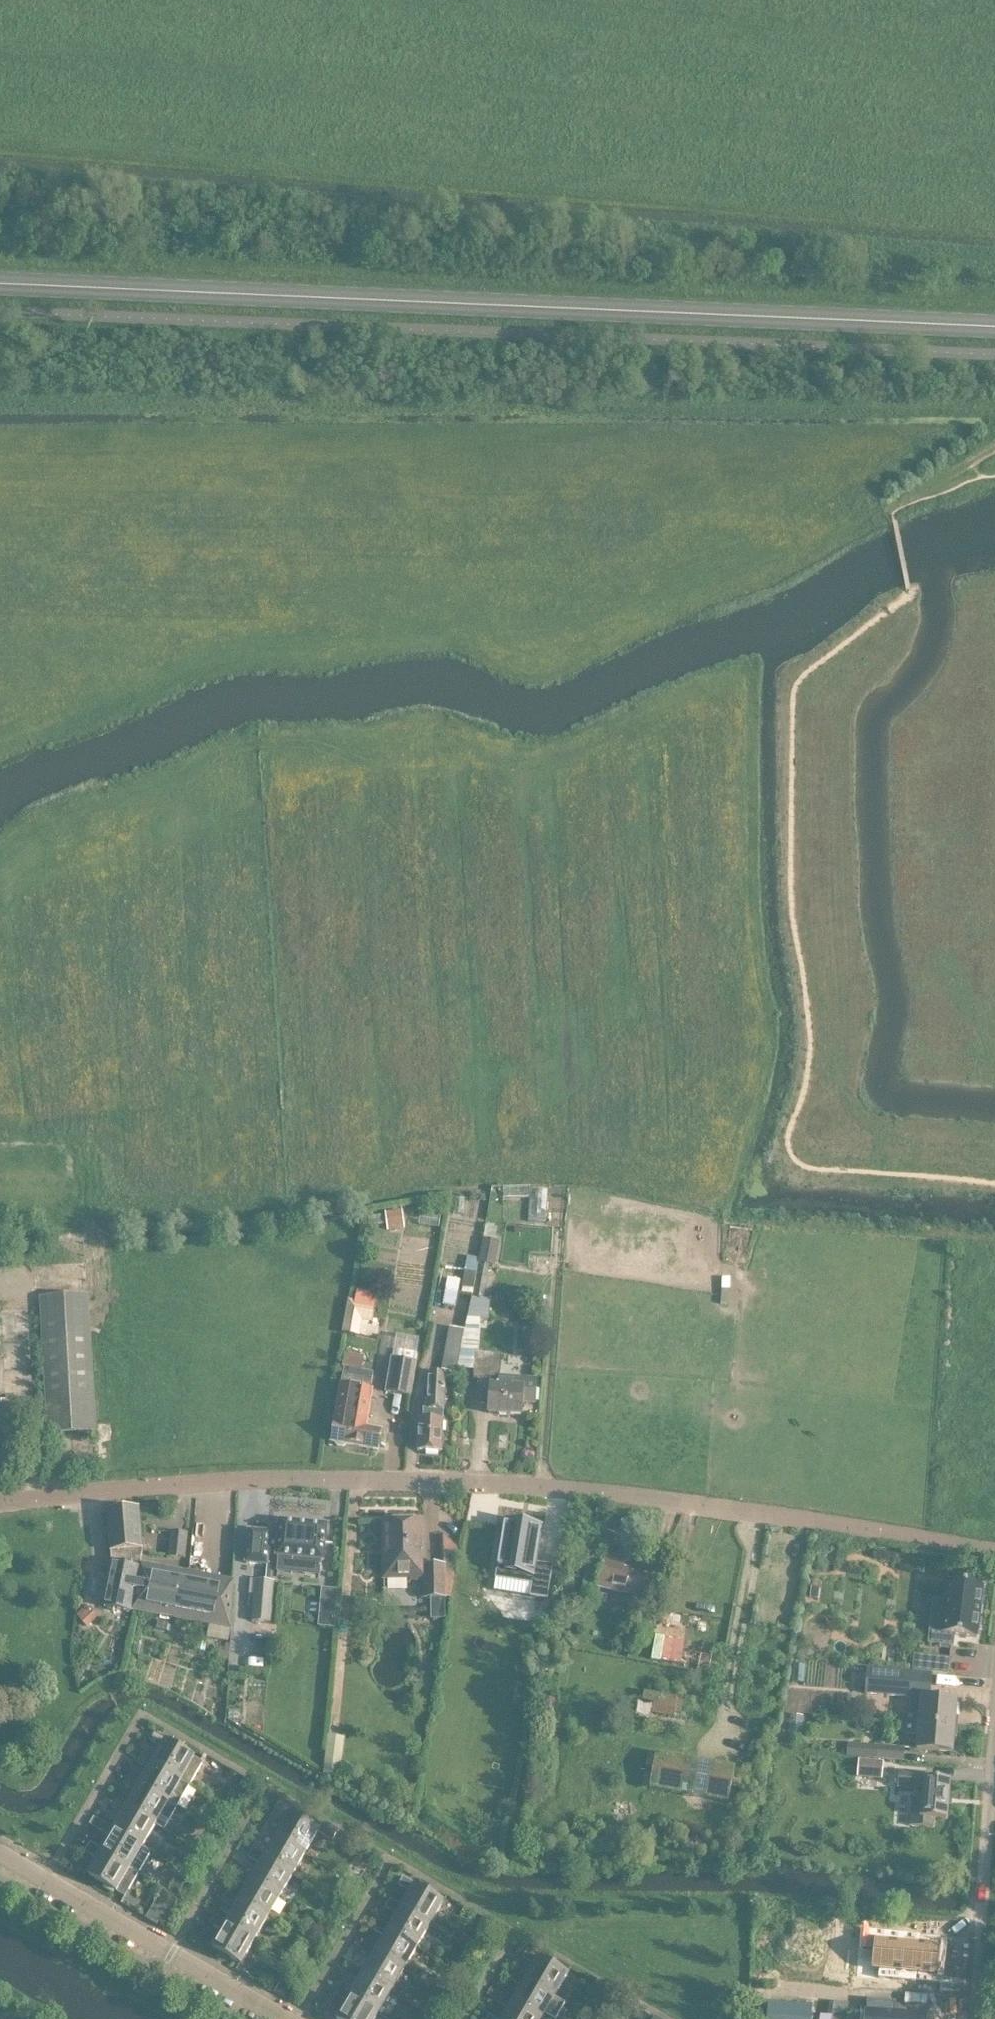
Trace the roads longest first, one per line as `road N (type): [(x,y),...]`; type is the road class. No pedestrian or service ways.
road 1 (residential): [(994,1550),(451,1477),(332,1473),(0,1504)]
road 2 (secondary): [(994,325),(0,283)]
road 3 (residential): [(278,2018),(0,1862)]
road 4 (residential): [(975,2018),(994,1722)]

